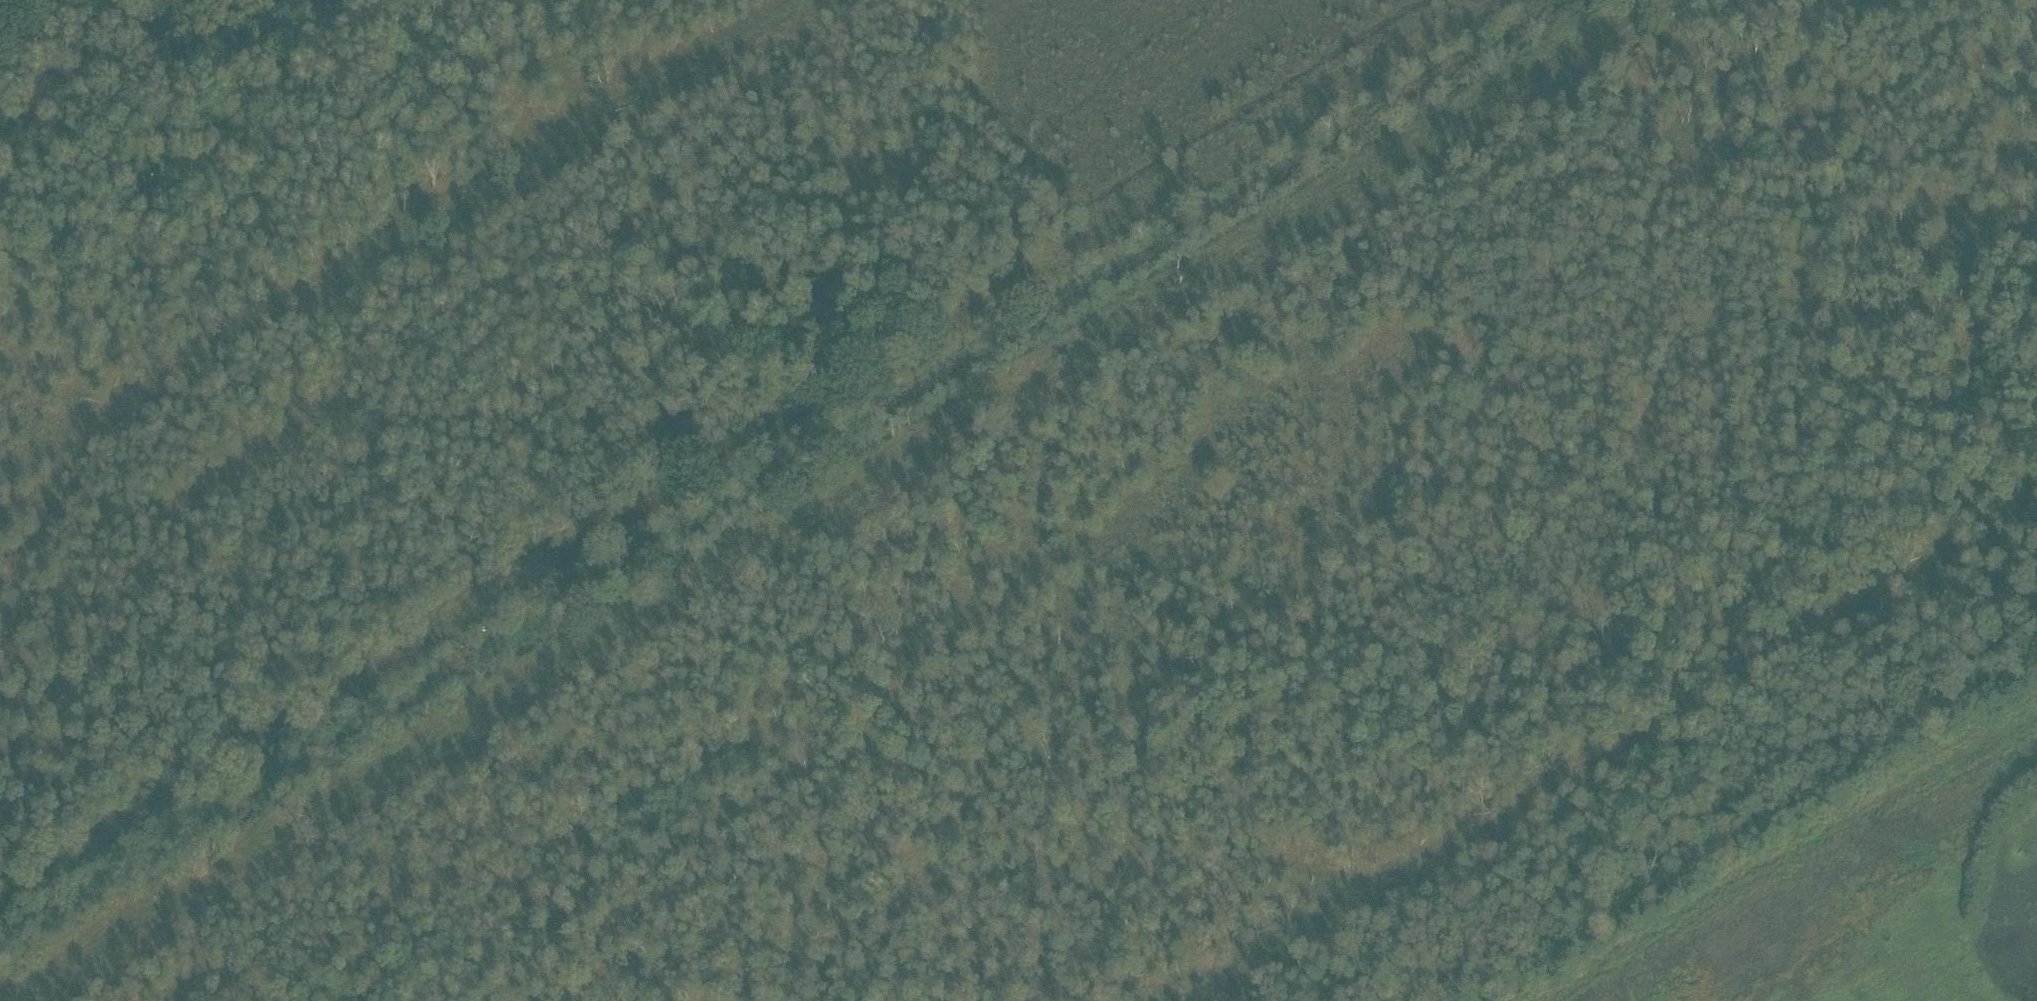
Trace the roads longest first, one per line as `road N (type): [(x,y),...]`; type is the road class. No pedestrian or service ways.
road 1 (track): [(108,0),(0,66)]

